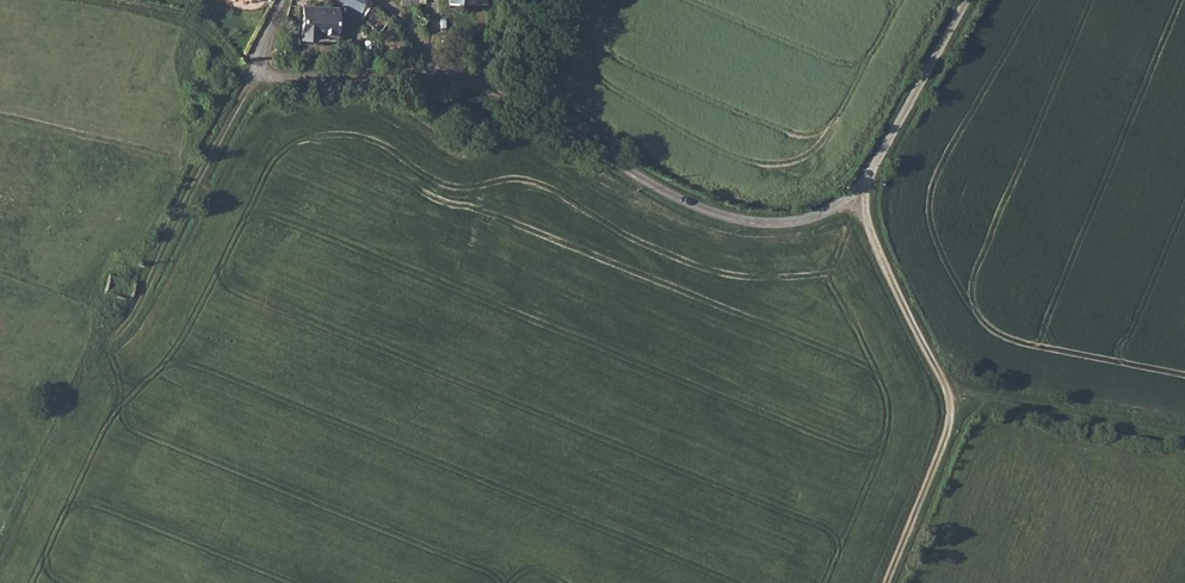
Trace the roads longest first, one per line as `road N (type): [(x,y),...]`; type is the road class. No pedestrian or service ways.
road 1 (unclassified): [(970,0),(860,195),(782,226),(691,208),(516,99),(443,77)]
road 2 (track): [(80,0),(177,15),(229,67),(256,69),(120,343)]
road 3 (track): [(860,195),(876,256),(950,394),(948,429),(883,582)]
road 4 (track): [(1184,434),(950,394)]
road 5 (unclassified): [(282,0),(256,69),(340,76)]

